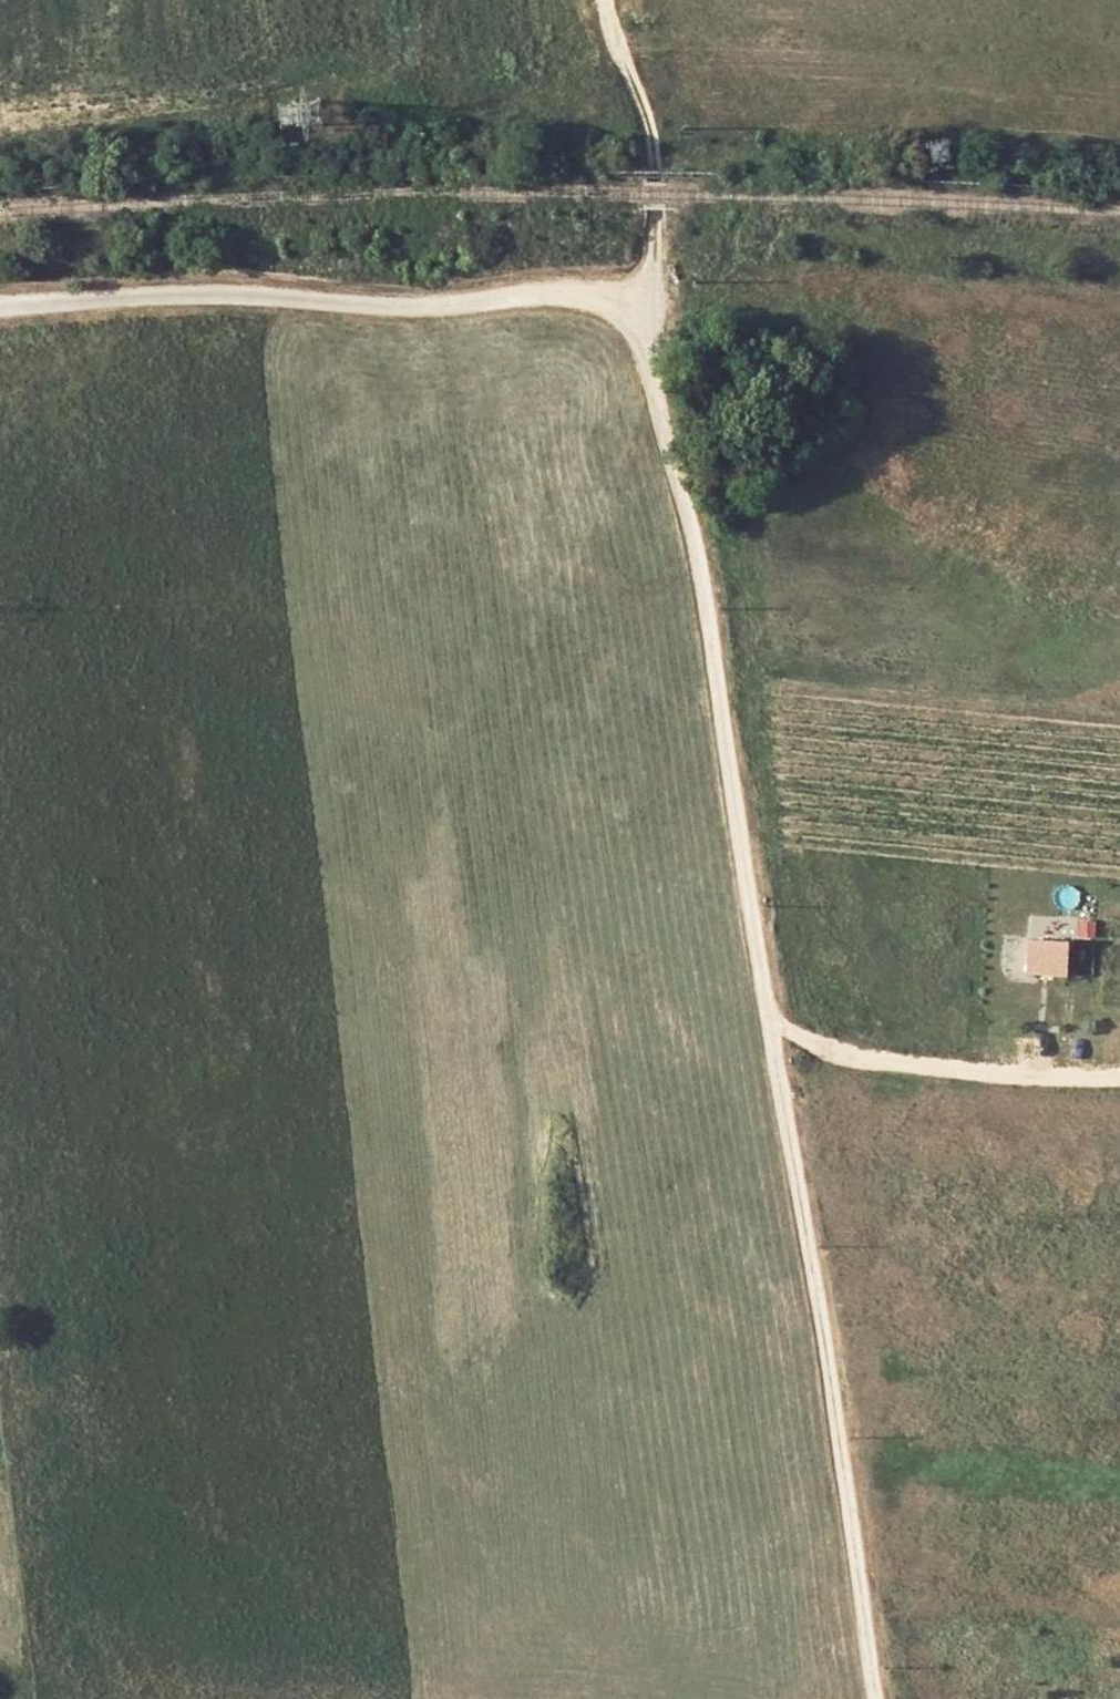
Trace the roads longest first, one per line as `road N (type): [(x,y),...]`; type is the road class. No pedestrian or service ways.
road 1 (unclassified): [(876,1698),(699,560),(663,424),(652,301)]
road 2 (unclassified): [(0,305),(200,292),(427,309),(549,296),(652,301)]
road 3 (unclassified): [(652,301),(653,138),(606,0)]

